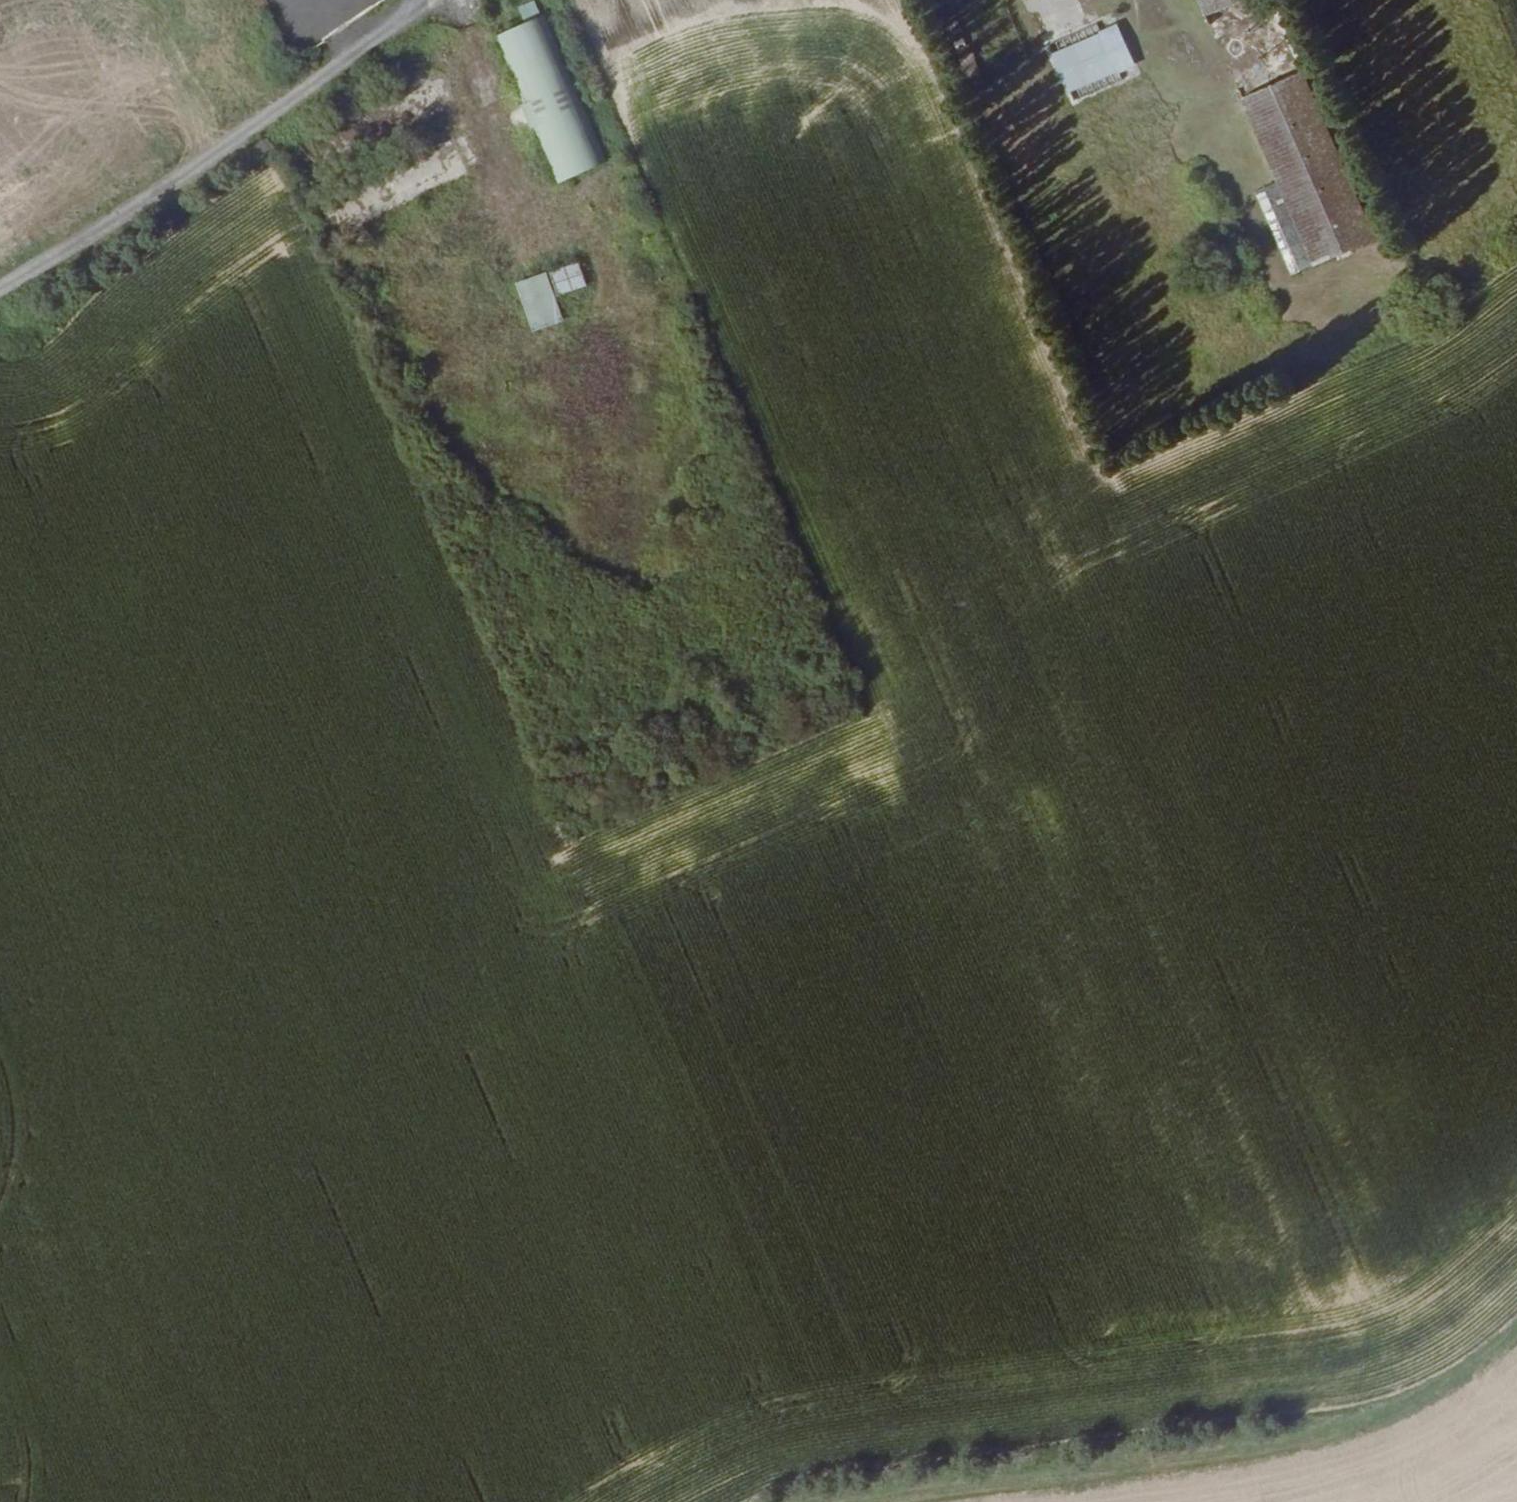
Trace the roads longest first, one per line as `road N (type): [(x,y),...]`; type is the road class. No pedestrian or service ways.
road 1 (track): [(960,1501),(1392,1435),(1496,1390),(1516,1370)]
road 2 (track): [(0,289),(324,81),(423,0)]

